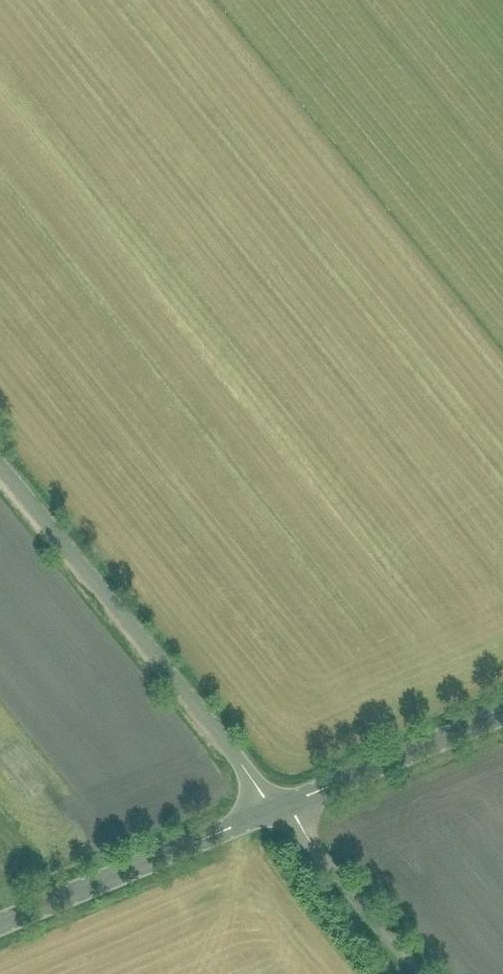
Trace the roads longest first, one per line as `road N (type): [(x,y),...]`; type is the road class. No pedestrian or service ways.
road 1 (unclassified): [(276,808),(0,469)]
road 2 (unclassified): [(0,924),(276,808)]
road 3 (unclassified): [(276,808),(502,714)]
road 4 (unclassified): [(417,973),(276,808)]

